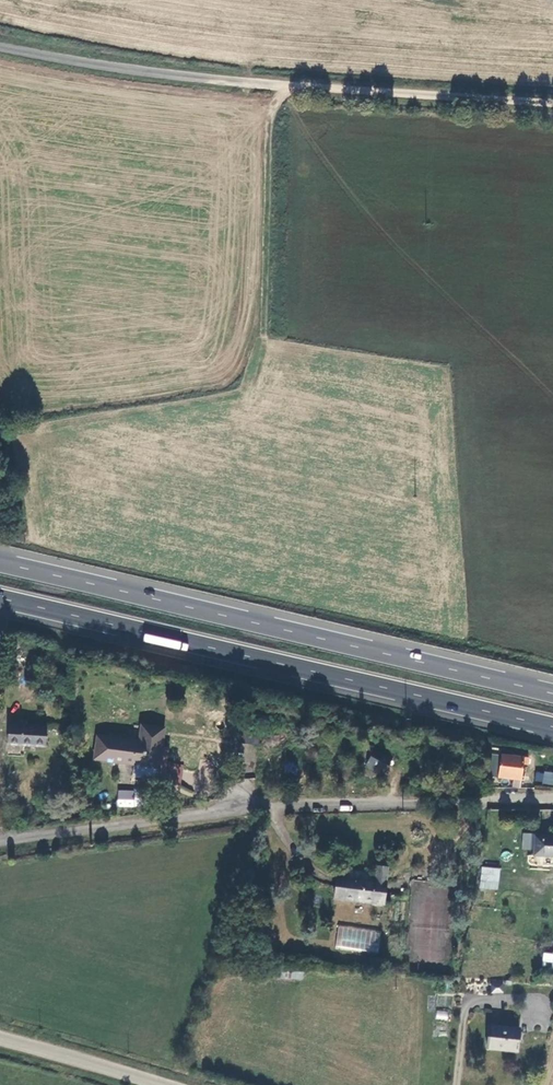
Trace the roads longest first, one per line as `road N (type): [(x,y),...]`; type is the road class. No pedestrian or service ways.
road 1 (trunk): [(552,694),(0,564)]
road 2 (trunk): [(0,598),(552,726)]
road 3 (unclassified): [(552,105),(120,68),(0,46)]
road 4 (unclassified): [(552,799),(268,804),(0,842)]
road 5 (unclassified): [(0,1039),(162,1084)]

